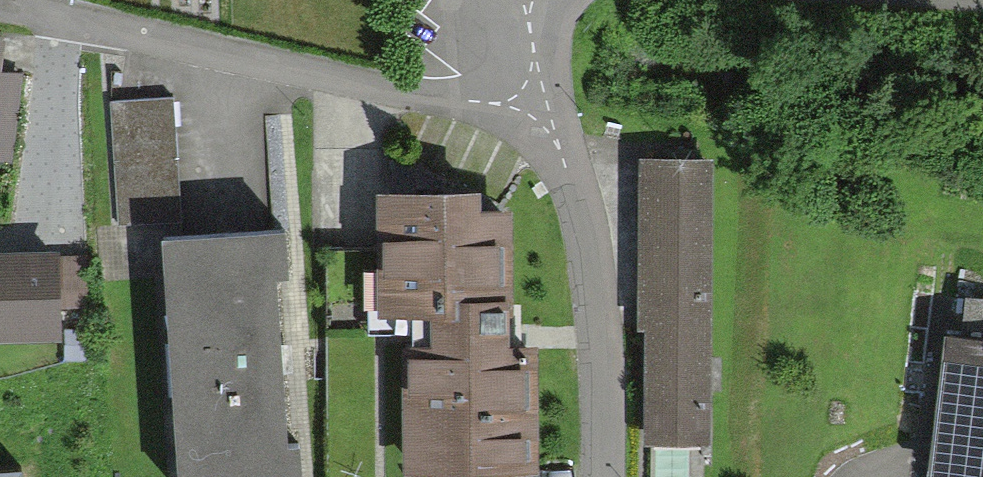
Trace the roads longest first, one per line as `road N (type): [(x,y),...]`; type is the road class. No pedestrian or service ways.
road 1 (residential): [(542,114),(0,10)]
road 2 (residential): [(542,114),(589,249),(601,337),(601,476)]

